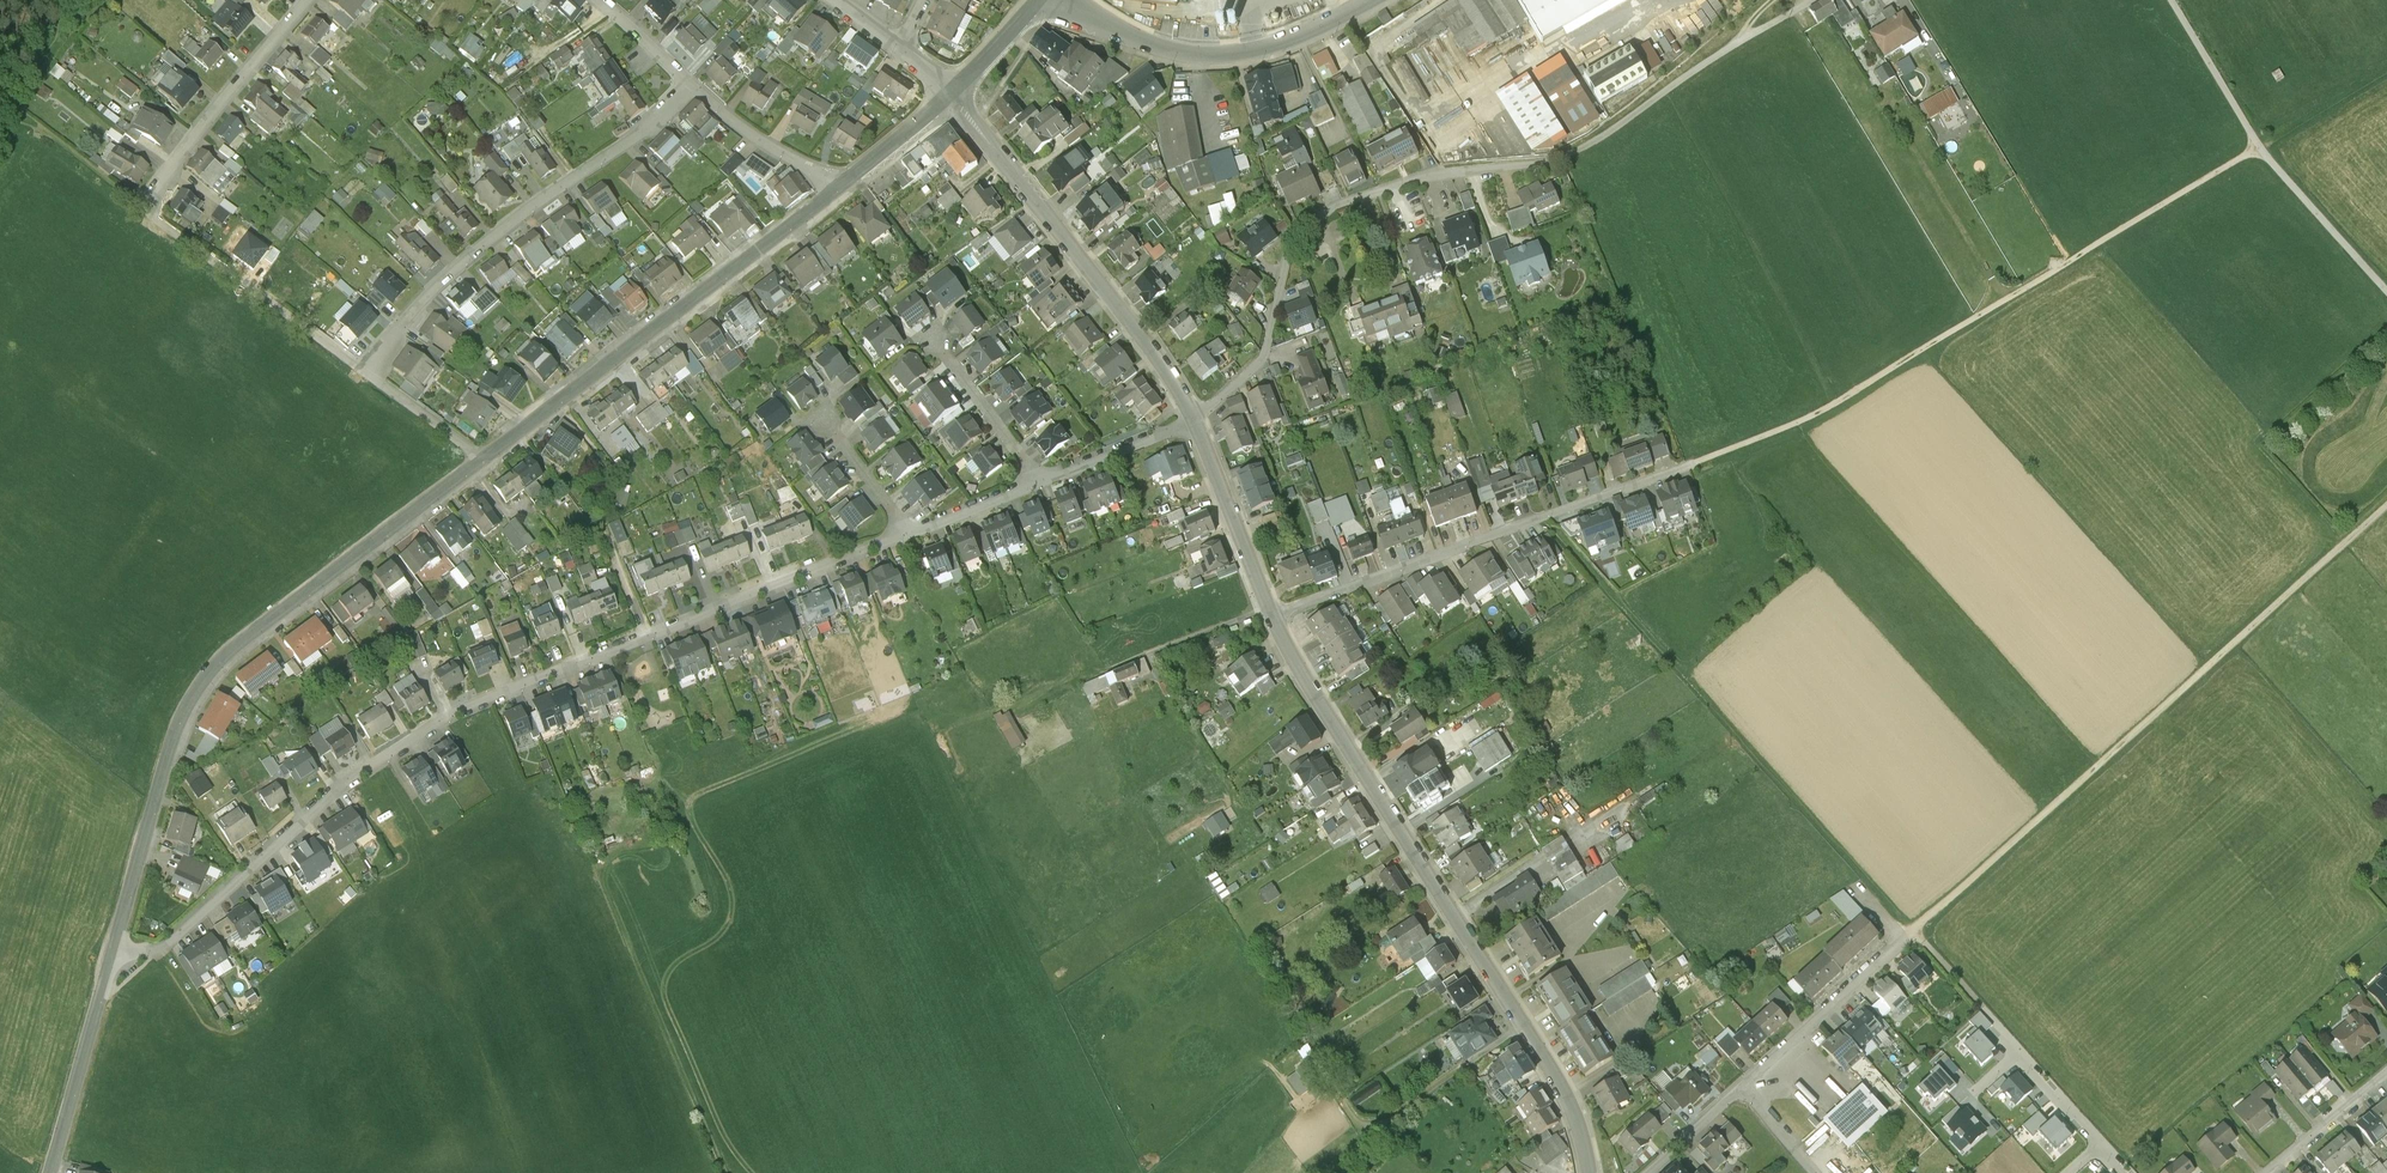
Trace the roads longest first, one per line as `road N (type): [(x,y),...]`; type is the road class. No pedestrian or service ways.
road 1 (residential): [(1197,424),(1268,353),(1285,267),(1312,230),(1403,192),(1582,152),(1700,68),(1821,0)]
road 2 (track): [(1695,468),(1835,407),(2386,77)]
road 3 (tertiary): [(111,960),(175,741),(207,680),(263,628),(487,462)]
road 4 (track): [(2386,508),(1914,933)]
road 5 (residential): [(647,641),(447,721),(342,788),(173,945),(111,960)]
road 6 (tertiary): [(1279,622),(1547,1058),(1585,1154)]
road 7 (track): [(1539,522),(1914,933)]
road 8 (residential): [(309,0),(141,205),(363,369)]
road 9 (residential): [(1695,468),(1279,622)]
road 10 (tertiary): [(487,462),(837,192)]
road 11 (residential): [(688,86),(647,131),(509,224),(431,293),(363,369)]
road 12 (tertiary): [(952,95),(1151,349),(1197,424)]
road 13 (track): [(2386,294),(2263,152),(2171,0)]
road 14 (unclassified): [(1376,0),(1257,51),(1214,57),(1152,44),(1063,0)]
road 15 (residential): [(1914,933),(2131,1172)]
road 16 (residential): [(647,641),(910,535)]
road 17 (residential): [(1914,933),(1741,1087)]
road 18 (tertiary): [(50,1172),(111,960)]
road 19 (tertiary): [(1197,424),(1279,622)]
road 20 (residential): [(1036,485),(930,332)]
road 21 (residential): [(688,86),(837,192)]
road 22 (track): [(567,401),(624,466),(607,509),(614,551)]
road 23 (residential): [(1036,485),(1197,424)]
road 24 (residential): [(363,369),(487,462)]
road 25 (residential): [(2267,1172),(2386,1073)]
road 26 (tertiary): [(837,192),(952,95)]
road 27 (residential): [(910,535),(821,417)]
road 28 (residential): [(910,535),(1036,485)]
road 29 (tertiary): [(952,95),(1043,0)]
road 30 (residential): [(1741,1087),(1643,1172)]
road 31 (residential): [(600,0),(688,86)]

